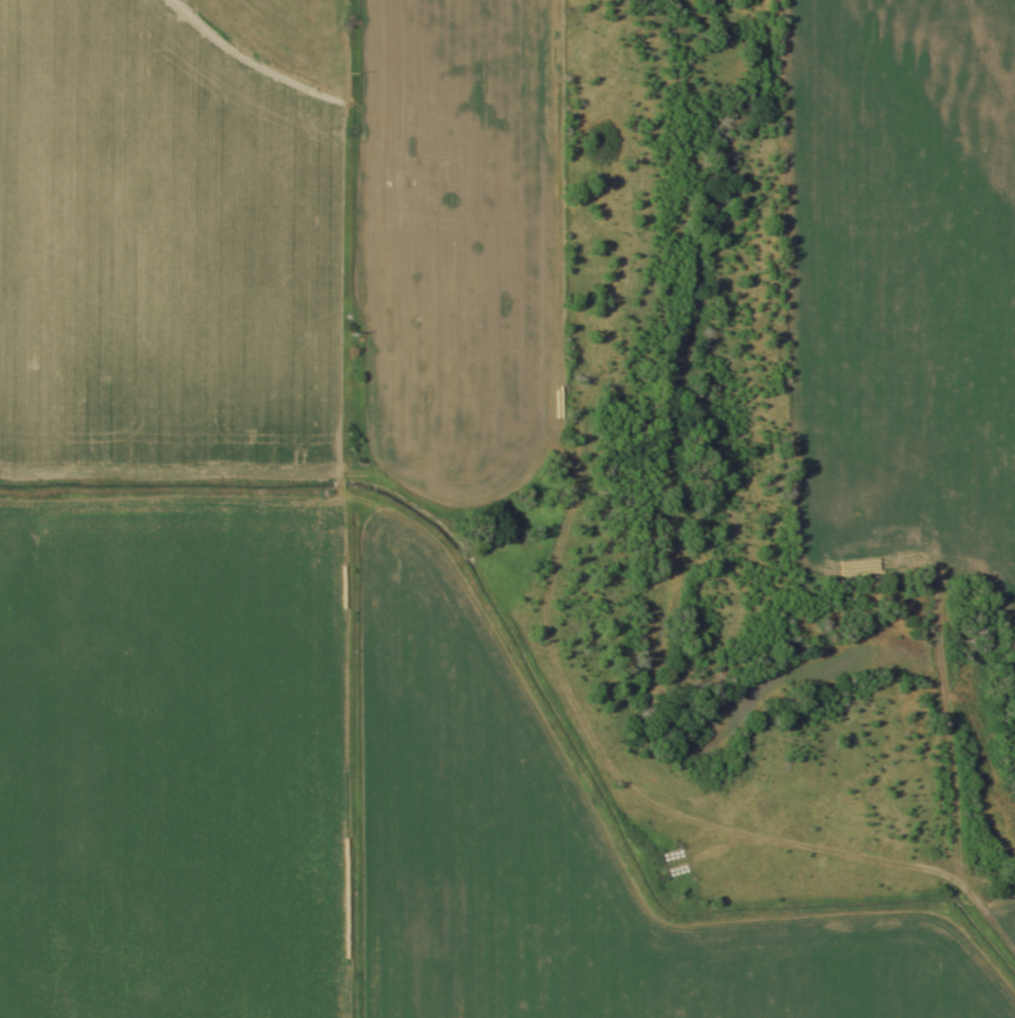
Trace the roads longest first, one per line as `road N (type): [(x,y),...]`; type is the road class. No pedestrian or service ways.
road 1 (track): [(964,880),(697,820),(632,791),(603,762),(545,631),(545,593),(576,476),(550,441)]
road 2 (track): [(1014,936),(964,880),(958,853),(956,787),(931,650),(948,446)]

